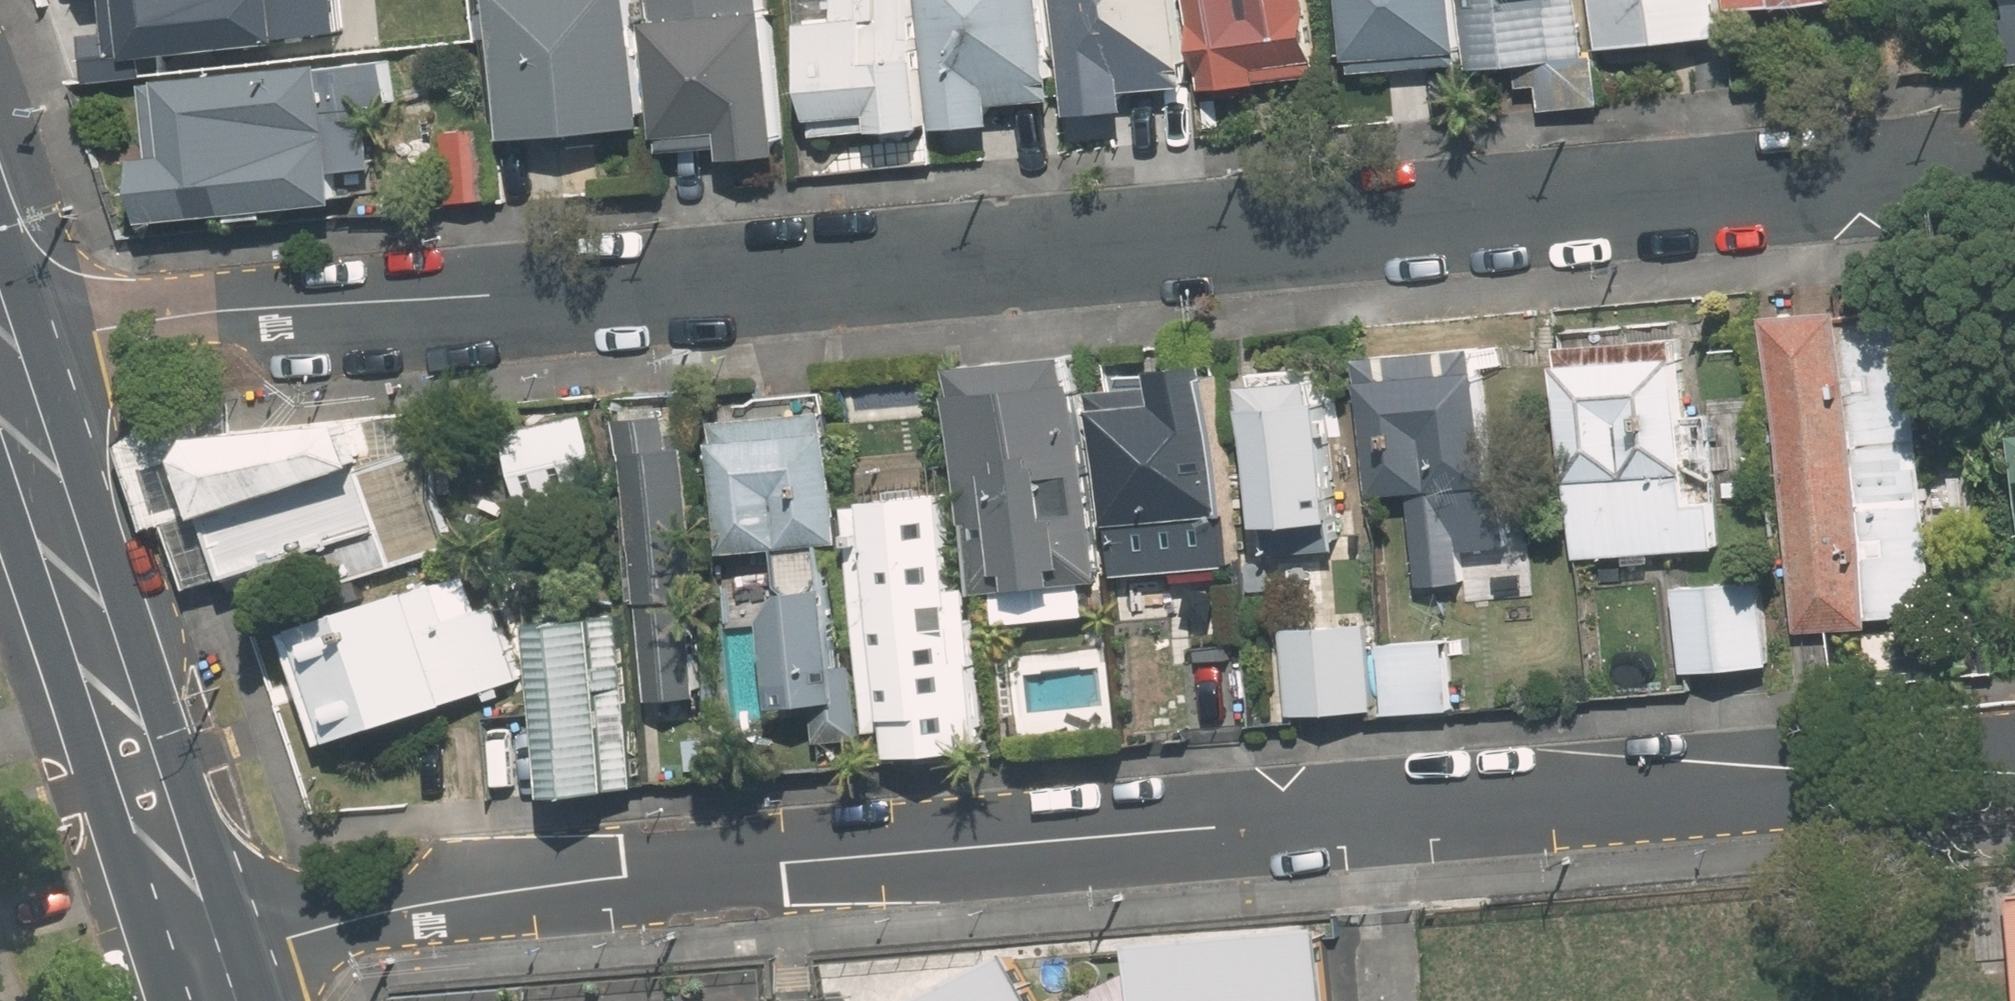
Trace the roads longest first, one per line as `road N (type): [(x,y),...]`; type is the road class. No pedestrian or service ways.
road 1 (residential): [(0,358),(82,333),(215,312),(2014,166)]
road 2 (residential): [(203,961),(434,900),(511,889),(1610,789),(1778,796),(2014,742)]
road 3 (secondary): [(203,961),(0,360)]

